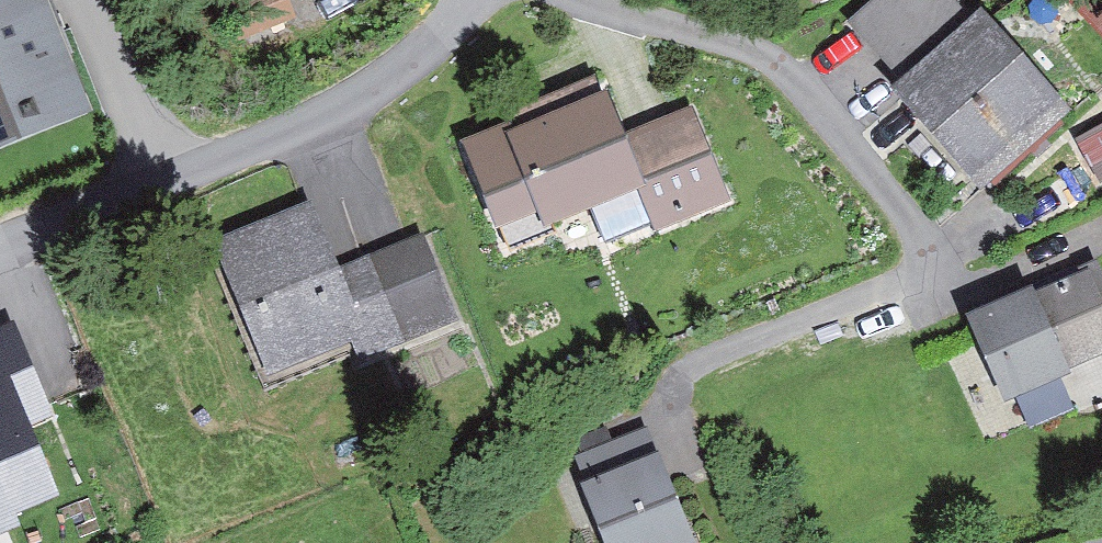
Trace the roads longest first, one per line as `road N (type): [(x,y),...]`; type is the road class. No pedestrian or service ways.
road 1 (residential): [(467,0),(407,66),(329,115),(0,251)]

